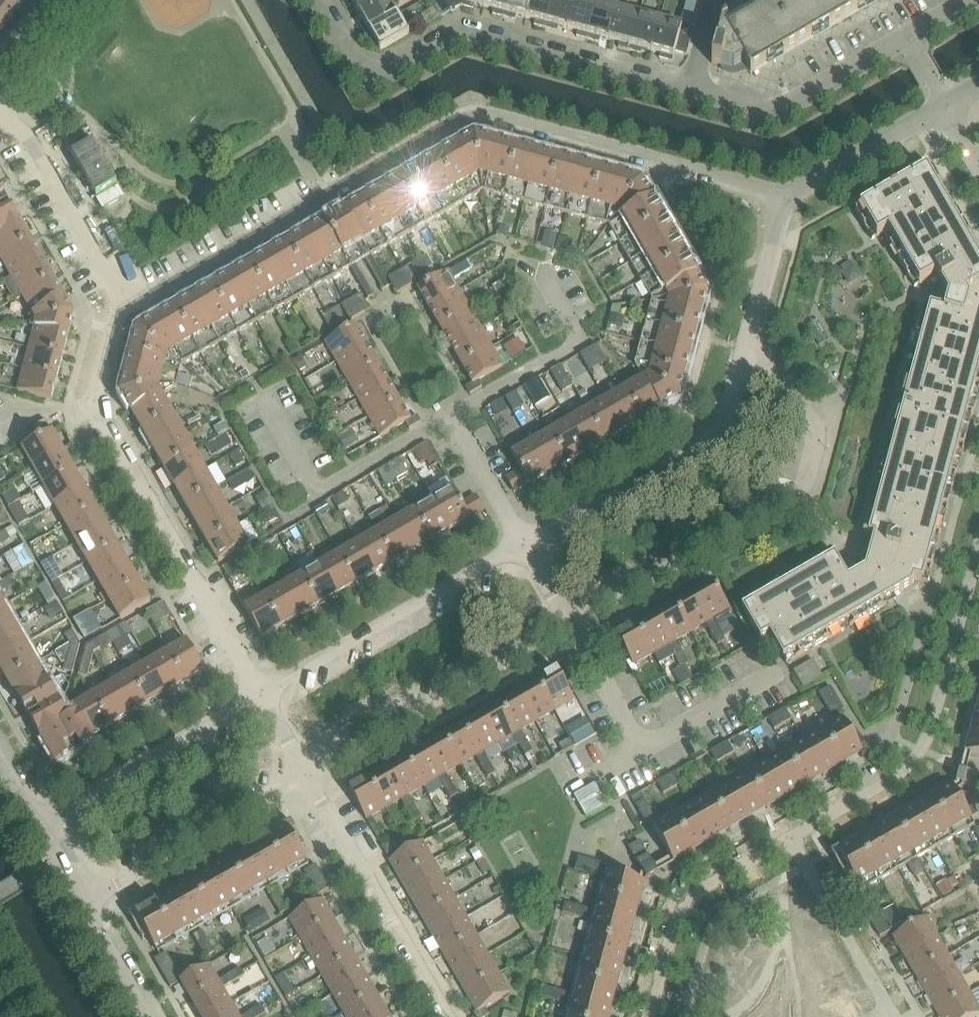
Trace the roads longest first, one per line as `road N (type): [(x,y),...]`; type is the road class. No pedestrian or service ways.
road 1 (residential): [(124,302),(141,301),(463,117),(484,114),(755,188),(783,204)]
road 2 (residential): [(570,623),(805,488),(814,423),(751,328)]
road 3 (residential): [(261,694),(97,408),(124,302)]
road 4 (residential): [(692,92),(462,28),(373,72),(356,61),(319,0)]
road 5 (residential): [(751,328),(726,417),(714,429),(523,541)]
road 6 (residential): [(692,92),(775,112),(978,0)]
road 7 (residential): [(523,541),(261,694)]
road 8 (residential): [(308,774),(570,623)]
road 9 (residential): [(445,1016),(308,774)]
road 10 (residential): [(261,694),(39,819)]
road 11 (residential): [(89,897),(308,774)]
road 12 (residential): [(124,302),(24,132),(0,115)]
road 13 (residential): [(783,204),(945,103)]
road 14 (residential): [(146,1016),(101,942),(89,897)]
road 15 (residential): [(751,328),(783,204)]

